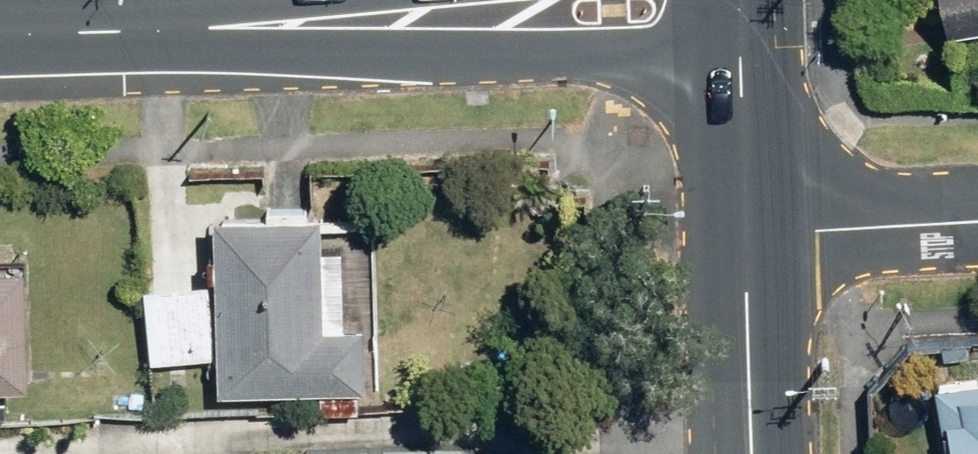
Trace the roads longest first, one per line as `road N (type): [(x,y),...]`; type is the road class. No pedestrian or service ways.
road 1 (secondary): [(738,49),(518,53),(358,20)]
road 2 (secondary): [(358,20),(0,32)]
road 3 (residential): [(743,225),(977,217)]
road 4 (primary): [(749,453),(743,225)]
road 5 (primary): [(743,225),(738,49)]

